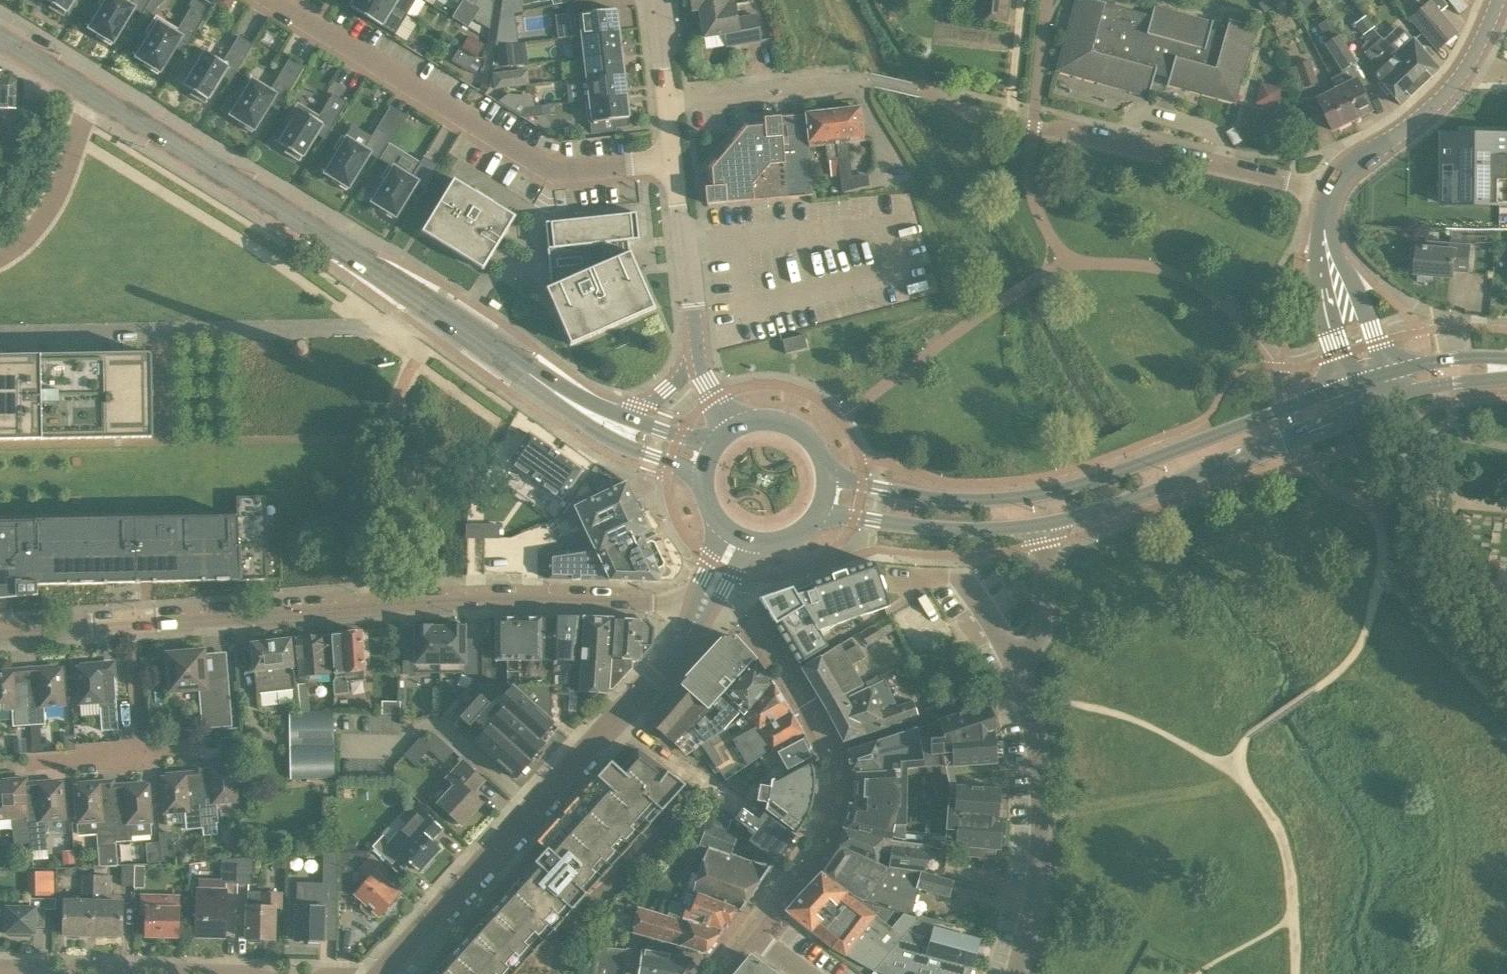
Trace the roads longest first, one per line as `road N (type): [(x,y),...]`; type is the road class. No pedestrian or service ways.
road 1 (residential): [(708,601),(479,600),(132,626)]
road 2 (secondary): [(1350,385),(1038,495),(927,497),(830,478)]
road 3 (secondary): [(521,366),(94,95)]
road 4 (residential): [(382,973),(691,638),(708,601)]
road 5 (residential): [(674,159),(553,170),(274,0)]
road 6 (residential): [(1333,190),(978,115),(920,91)]
road 7 (residential): [(747,931),(828,824),(835,794),(817,722),(767,638),(745,615),(708,601)]
road 8 (secondary): [(1040,524),(1359,412)]
road 9 (residential): [(1017,973),(1041,847),(1038,762),(1017,661)]
road 10 (secondary): [(820,512),(917,527),(1040,524)]
road 11 (secondary): [(521,366),(618,443),(706,470)]
road 12 (residential): [(668,103),(868,80)]
road 13 (residential): [(699,355),(674,159)]
road 14 (residential): [(94,95),(55,195),(29,236),(0,259)]
road 15 (tertiary): [(1333,190),(1349,166),(1426,111),(1468,63)]
road 16 (tertiary): [(1324,230),(1321,287),(1350,385)]
road 17 (tertiary): [(1387,372),(1324,230)]
road 18 (residential): [(1017,661),(1041,636),(1040,524)]
road 19 (residential): [(0,972),(136,973)]
road 20 (residential): [(132,626),(0,638)]
road 21 (residential): [(141,757),(132,626)]
road 22 (secondary): [(830,478),(819,451),(796,429),(766,422),(735,430)]
road 23 (secondary): [(1506,359),(1387,372)]

